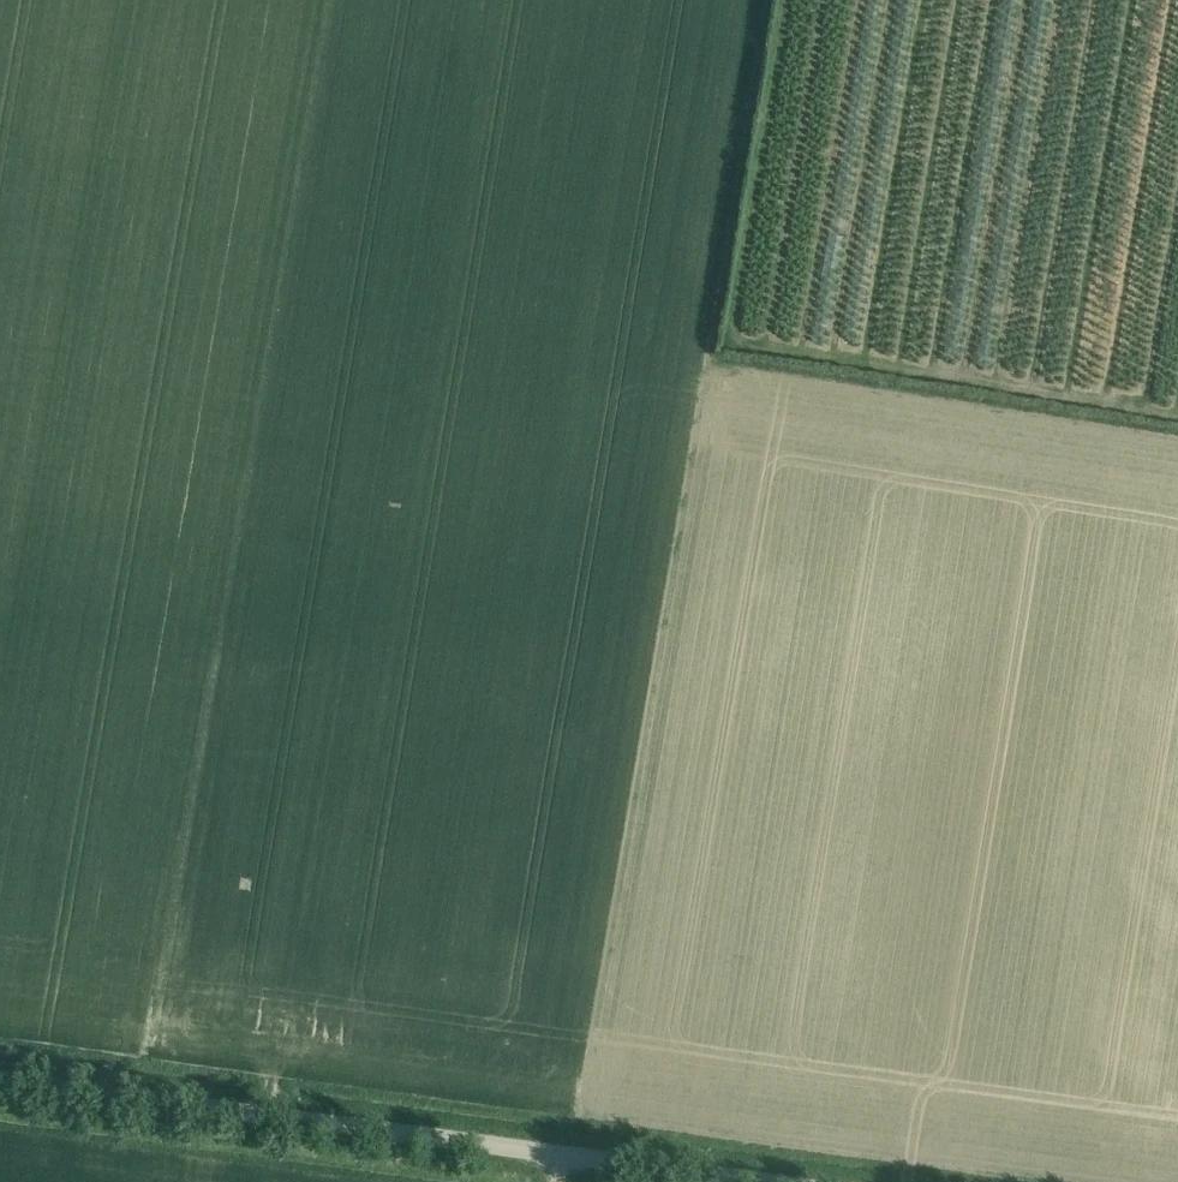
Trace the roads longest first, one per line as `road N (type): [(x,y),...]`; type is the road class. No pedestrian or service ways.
road 1 (unclassified): [(758,1181),(0,1079)]

